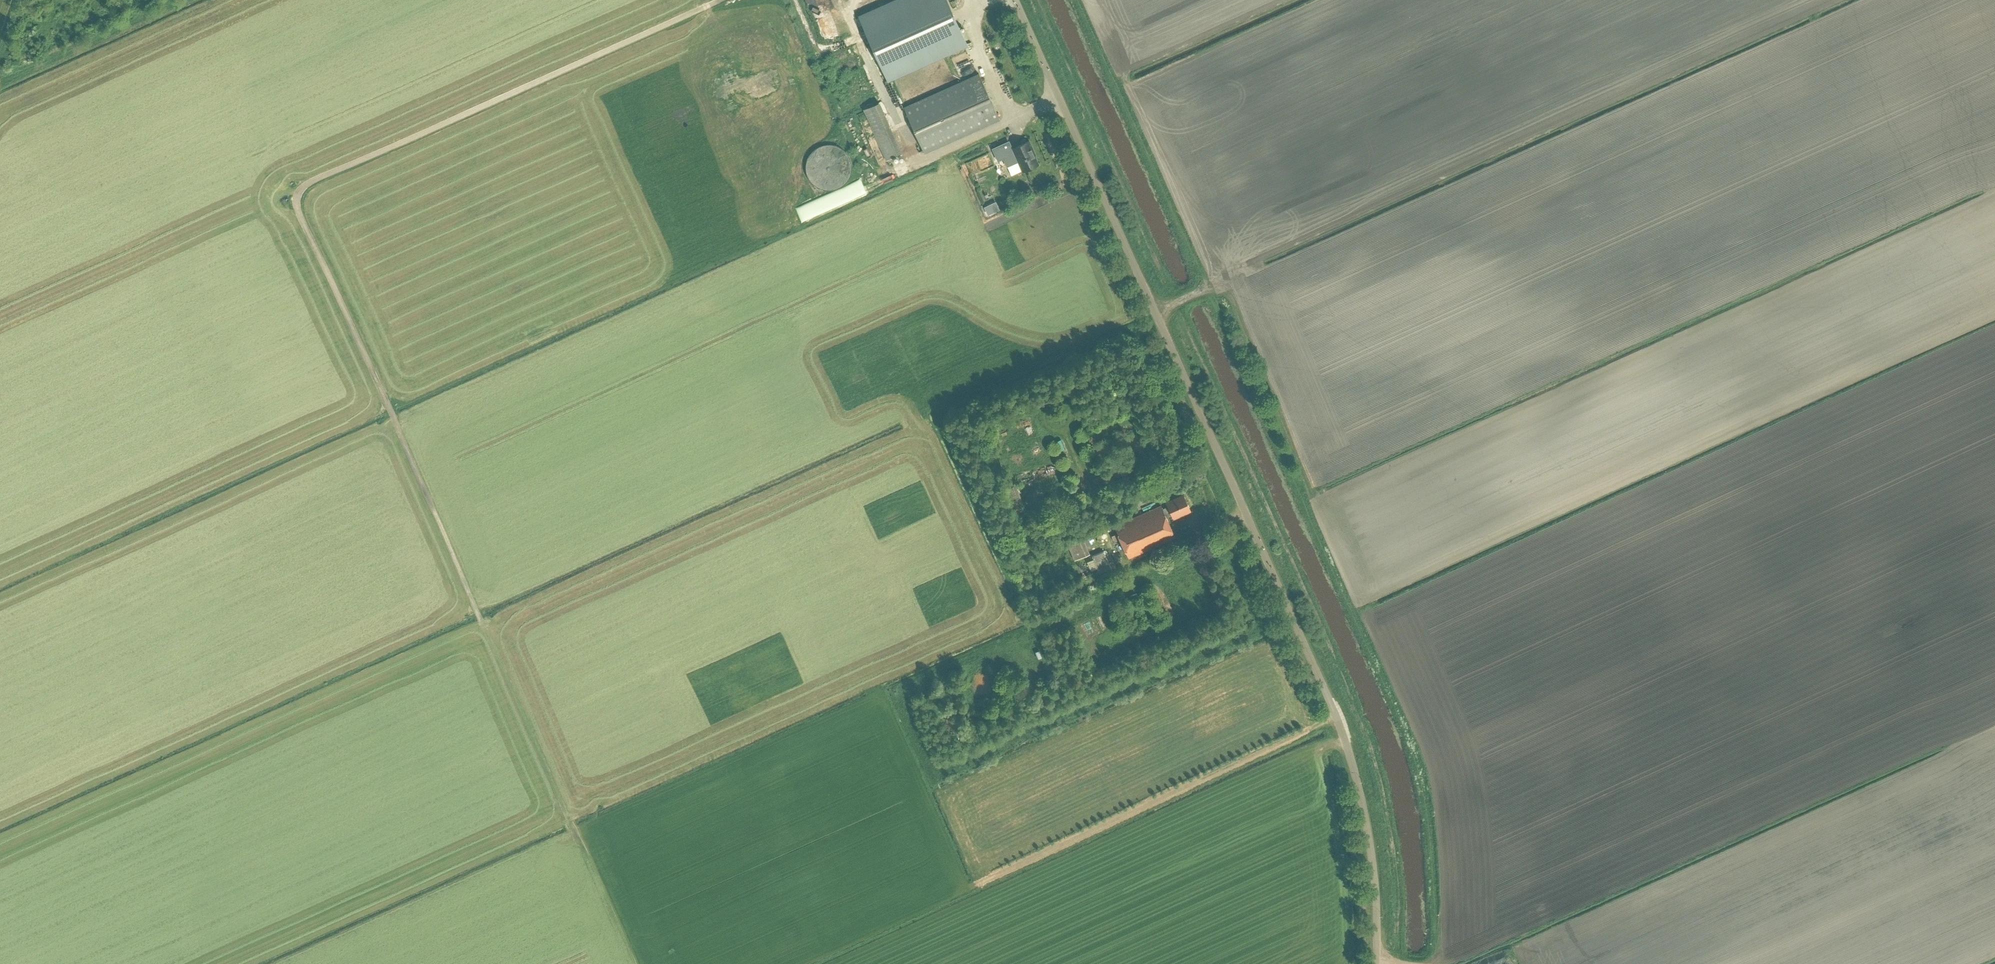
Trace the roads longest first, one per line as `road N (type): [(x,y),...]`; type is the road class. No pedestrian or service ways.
road 1 (track): [(718,0),(307,185),(297,205),(483,628),(596,825)]
road 2 (tertiary): [(1376,963),(1367,827),(1335,716),(1014,0)]
road 3 (track): [(1335,716),(993,876)]
road 4 (track): [(1154,312),(1200,290),(1225,303),(1303,489)]

